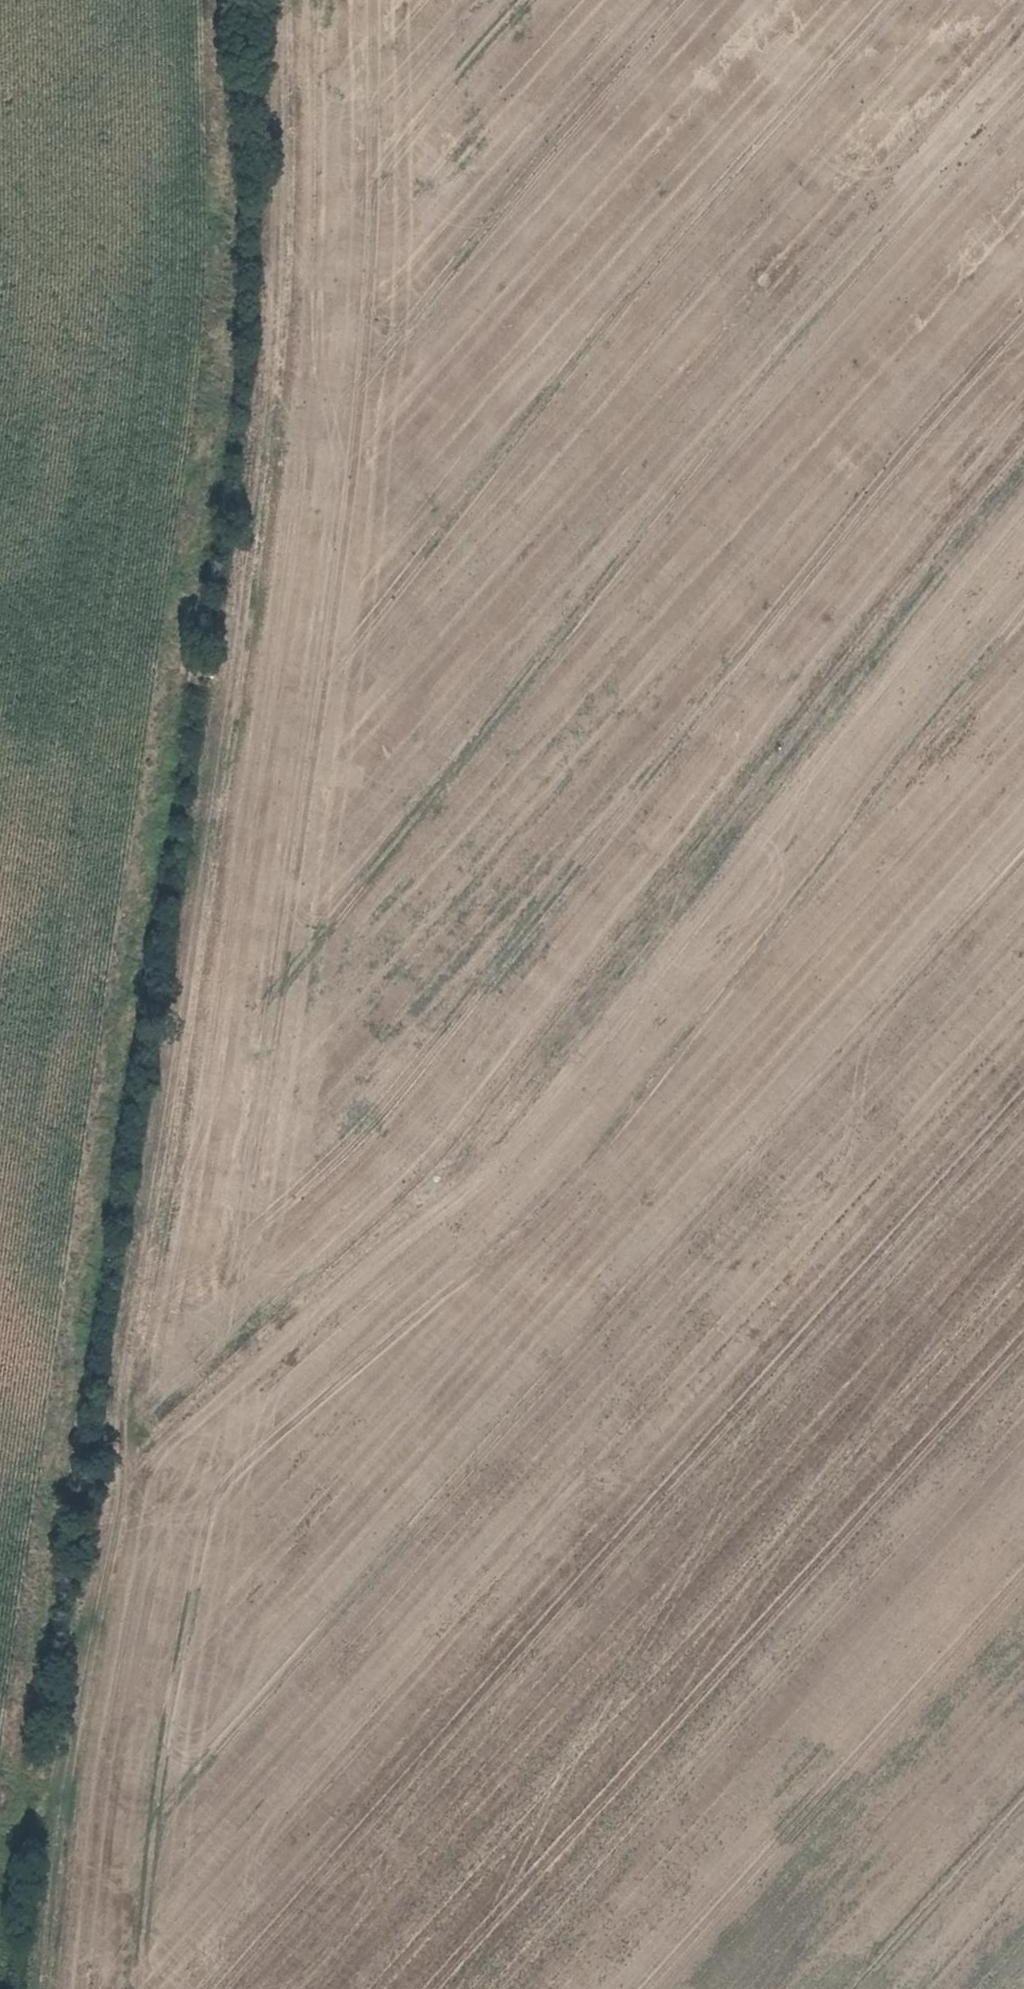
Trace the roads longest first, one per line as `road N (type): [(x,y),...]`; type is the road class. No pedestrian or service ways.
road 1 (track): [(115,1467),(78,1633),(29,1988)]

